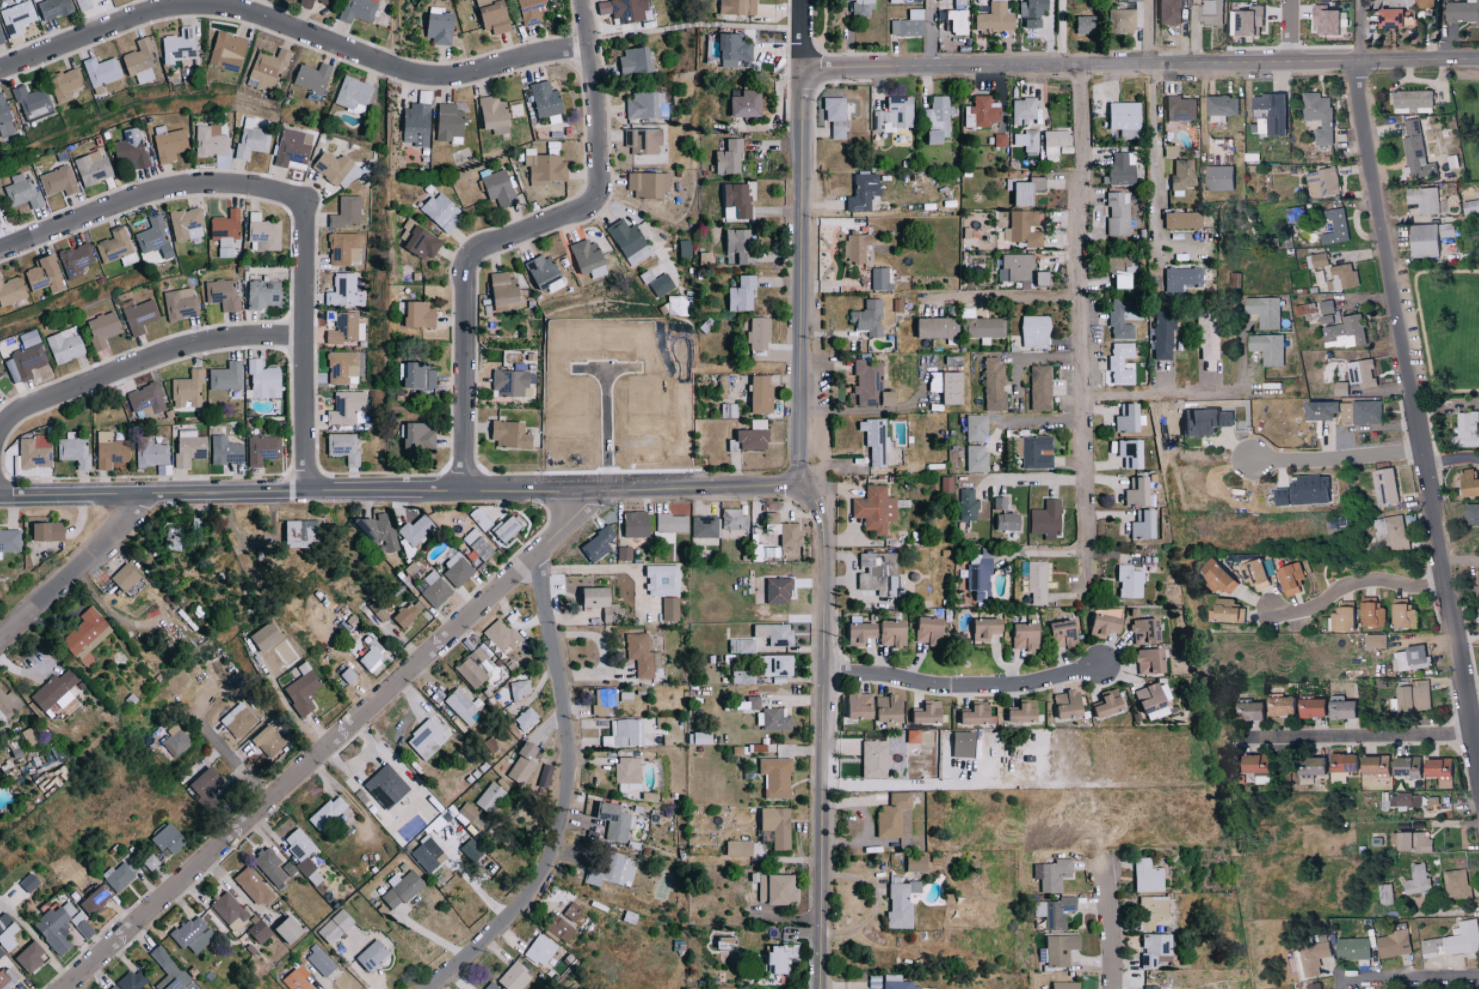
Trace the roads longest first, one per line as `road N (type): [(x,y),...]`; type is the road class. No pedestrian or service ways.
road 1 (tertiary): [(821,988),(823,541),(799,465),(800,66)]
road 2 (tertiary): [(0,495),(806,486)]
road 3 (residential): [(61,988),(603,492)]
road 4 (residential): [(1478,750),(1353,63)]
road 5 (tertiary): [(800,66),(1478,56)]
road 6 (residential): [(0,68),(166,9),(240,12),(413,75),(455,74),(587,43)]
road 7 (residential): [(462,493),(462,267),(479,246),(580,206),(598,179),(581,0)]
road 8 (residential): [(1089,600),(1073,65)]
road 9 (residential): [(535,550),(570,783),(548,877),(426,988)]
road 10 (residential): [(0,246),(143,191),(224,179),(298,193),(305,231)]
road 11 (residential): [(0,429),(24,406),(156,352),(305,331)]
road 12 (residential): [(826,675),(944,687),(1033,685),(1103,667)]
road 13 (residential): [(308,492),(305,231)]
road 14 (residential): [(1245,740),(1476,733)]
road 15 (residential): [(0,635),(152,494)]
road 16 (residential): [(1271,614),(1298,620),(1370,586),(1450,587)]
road 17 (residential): [(1427,454),(1253,466)]
road 18 (residential): [(1113,988),(1102,860)]
road 19 (residential): [(1478,977),(1350,979)]

